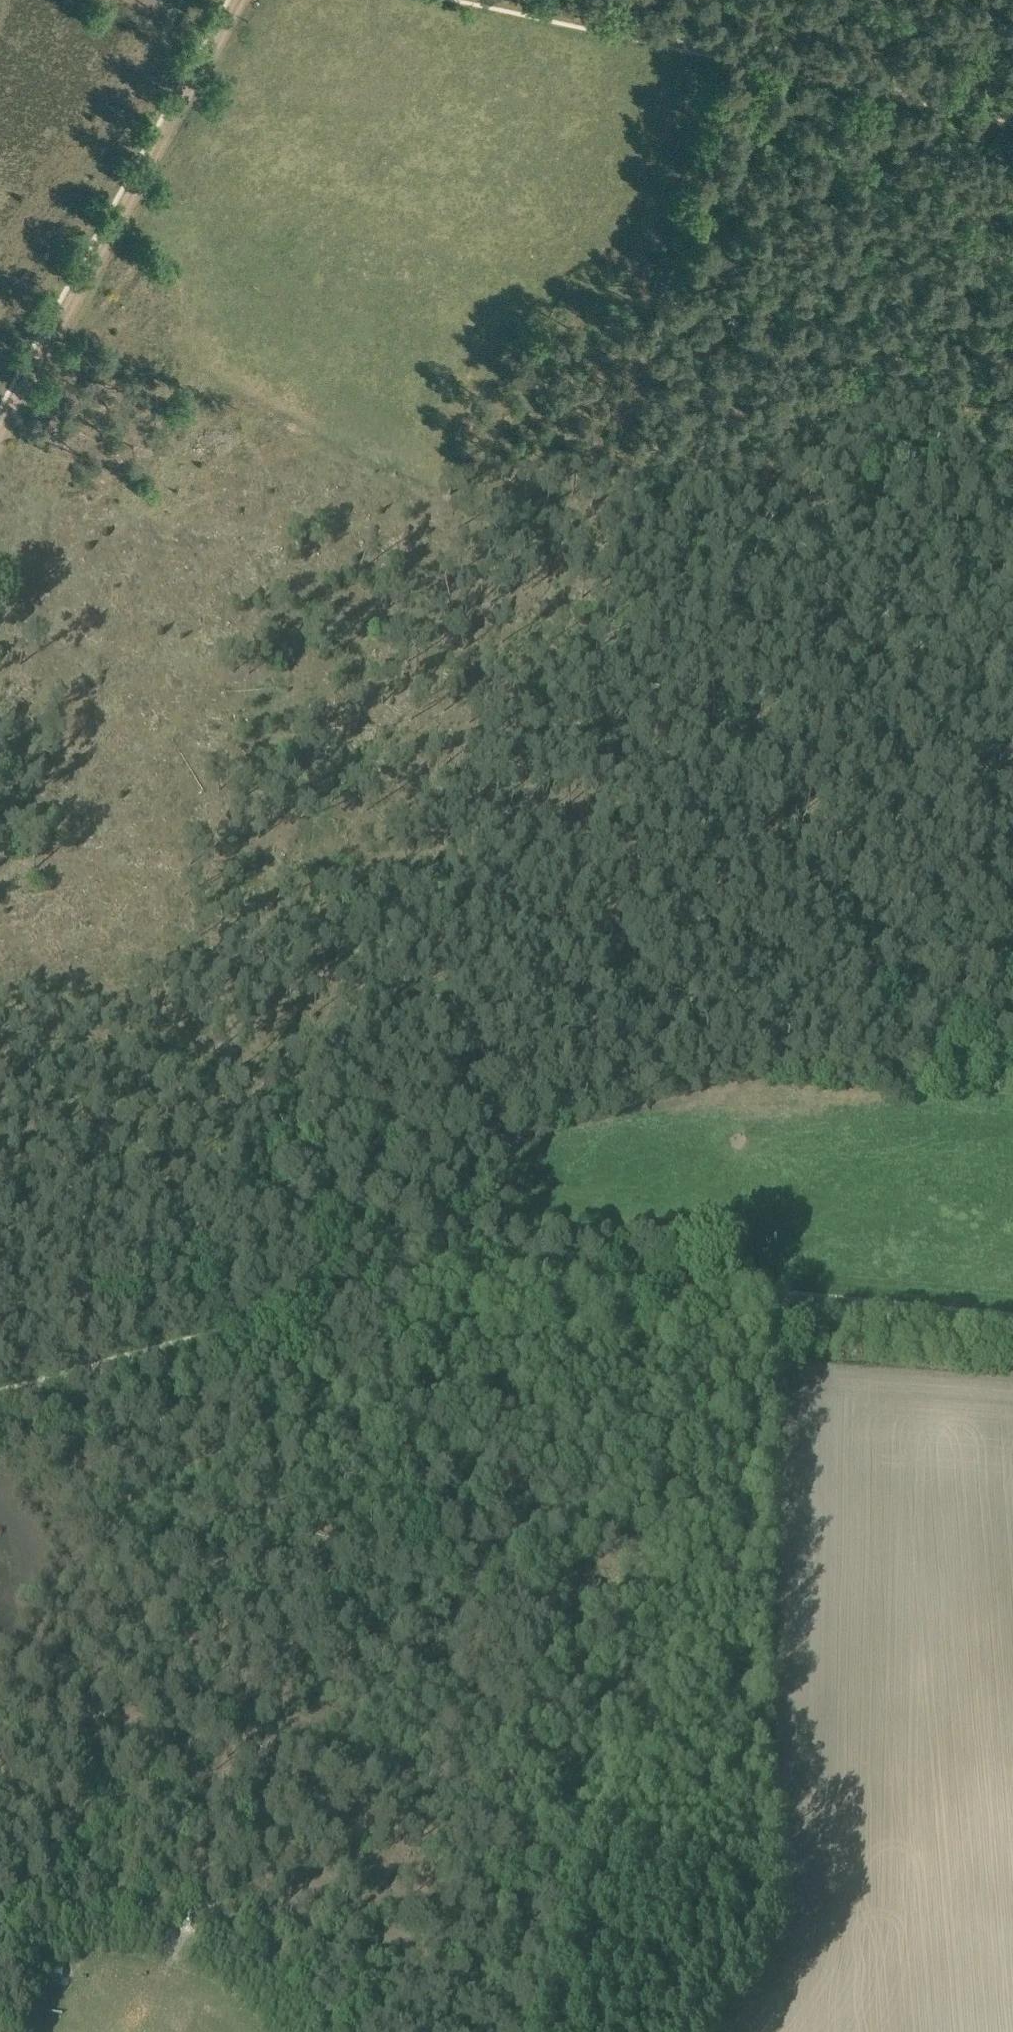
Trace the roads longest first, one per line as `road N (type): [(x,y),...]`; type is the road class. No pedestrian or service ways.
road 1 (track): [(1012,1327),(467,1281),(0,1404)]
road 2 (track): [(1012,113),(499,0)]
road 3 (track): [(0,437),(245,0)]

